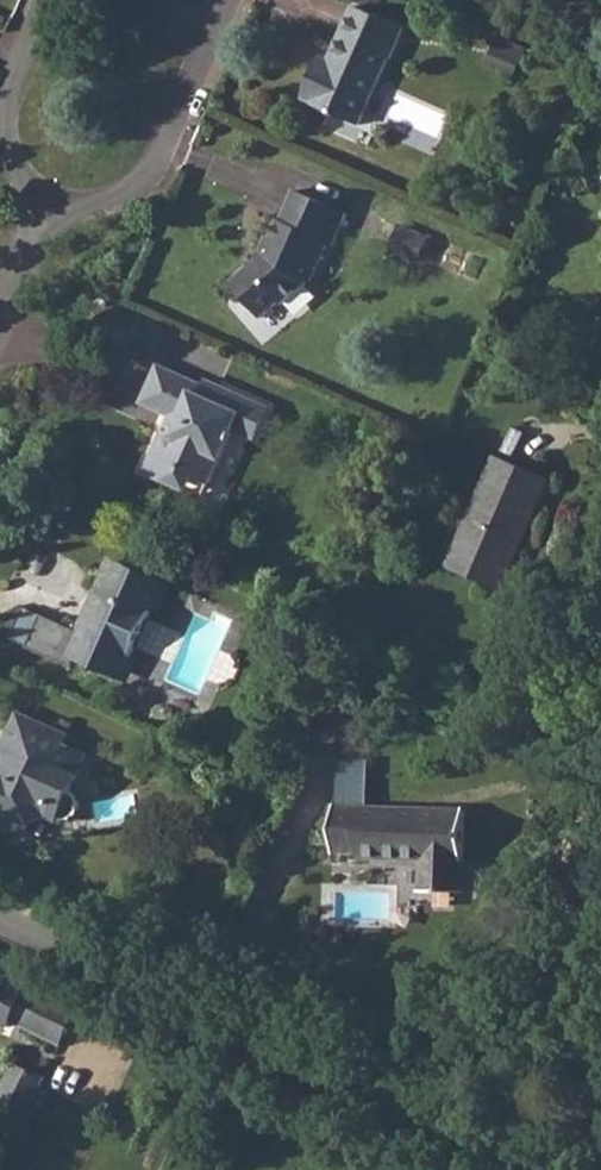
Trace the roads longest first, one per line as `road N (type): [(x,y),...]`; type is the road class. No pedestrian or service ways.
road 1 (residential): [(547,1169),(304,1052),(0,921)]
road 2 (residential): [(45,211),(138,179),(171,126),(227,0)]
road 3 (residential): [(45,211),(21,173),(6,89),(45,0)]

